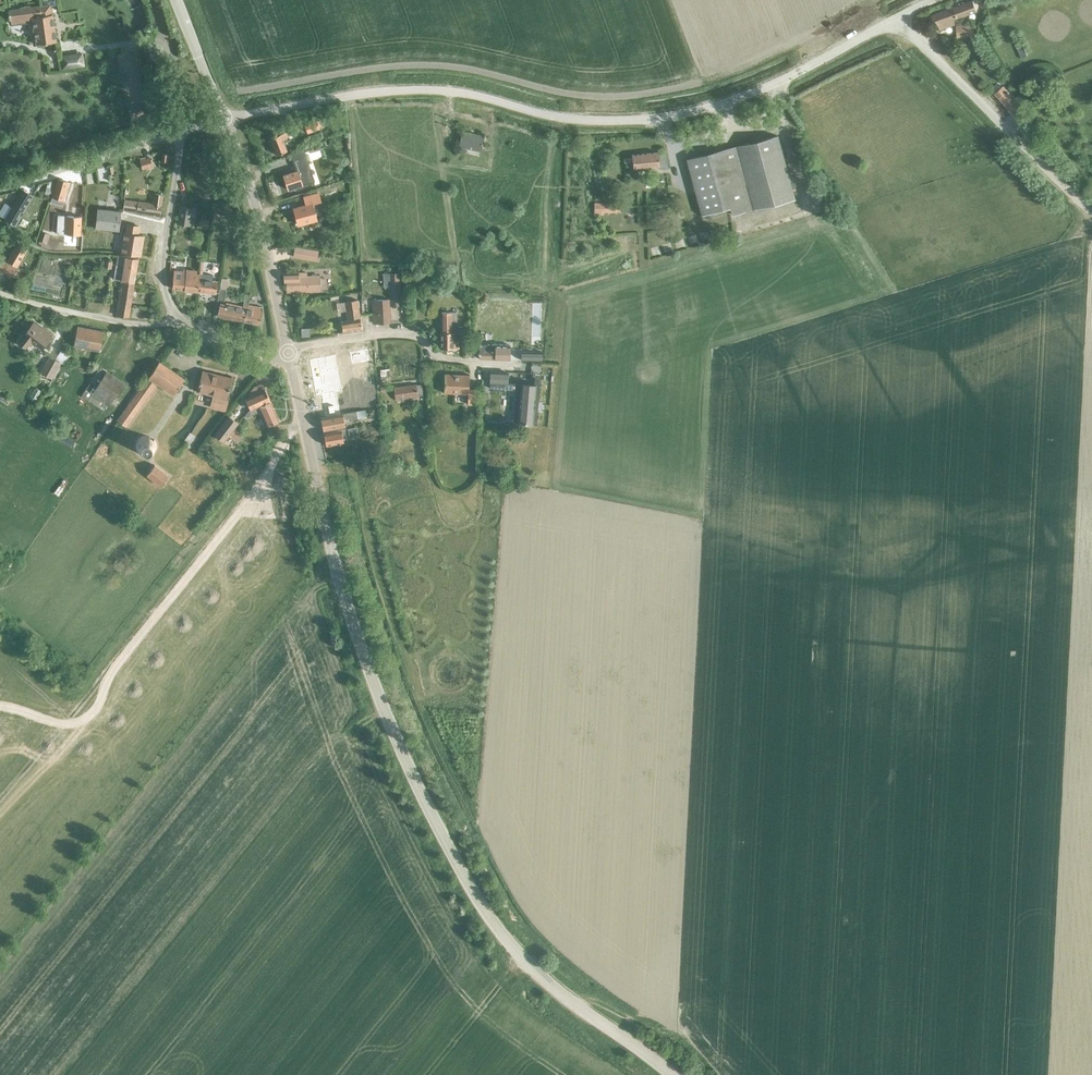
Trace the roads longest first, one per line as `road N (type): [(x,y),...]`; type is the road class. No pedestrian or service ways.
road 1 (tertiary): [(673,1074),(520,956),(454,858),(361,646),(328,536),(289,353)]
road 2 (unclassified): [(223,118),(439,90),(567,120),(663,117),(766,87),(896,20)]
road 3 (track): [(302,415),(0,800)]
road 4 (unclassified): [(1091,210),(896,20)]
road 5 (tertiary): [(289,353),(258,212),(223,118)]
road 6 (residential): [(504,363),(447,359),(402,334),(289,353)]
road 7 (residential): [(178,320),(162,258),(180,132)]
road 8 (residential): [(180,132),(0,187)]
road 9 (residential): [(178,320),(136,325),(0,293)]
road 10 (track): [(553,987),(677,1032)]
road 11 (tertiary): [(223,118),(177,0)]

